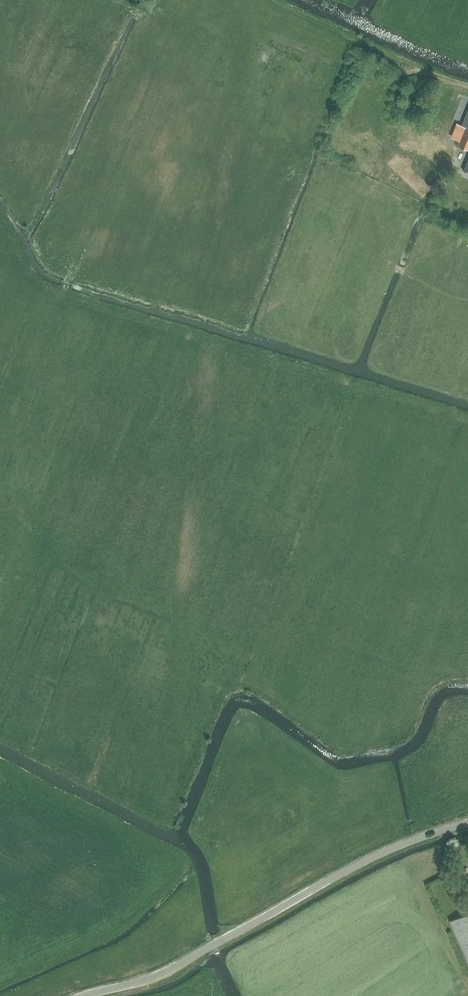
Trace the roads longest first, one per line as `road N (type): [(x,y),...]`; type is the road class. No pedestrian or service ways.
road 1 (unclassified): [(90,995),(167,973),(349,870),(467,822)]
road 2 (track): [(273,0),(417,70),(467,84)]

